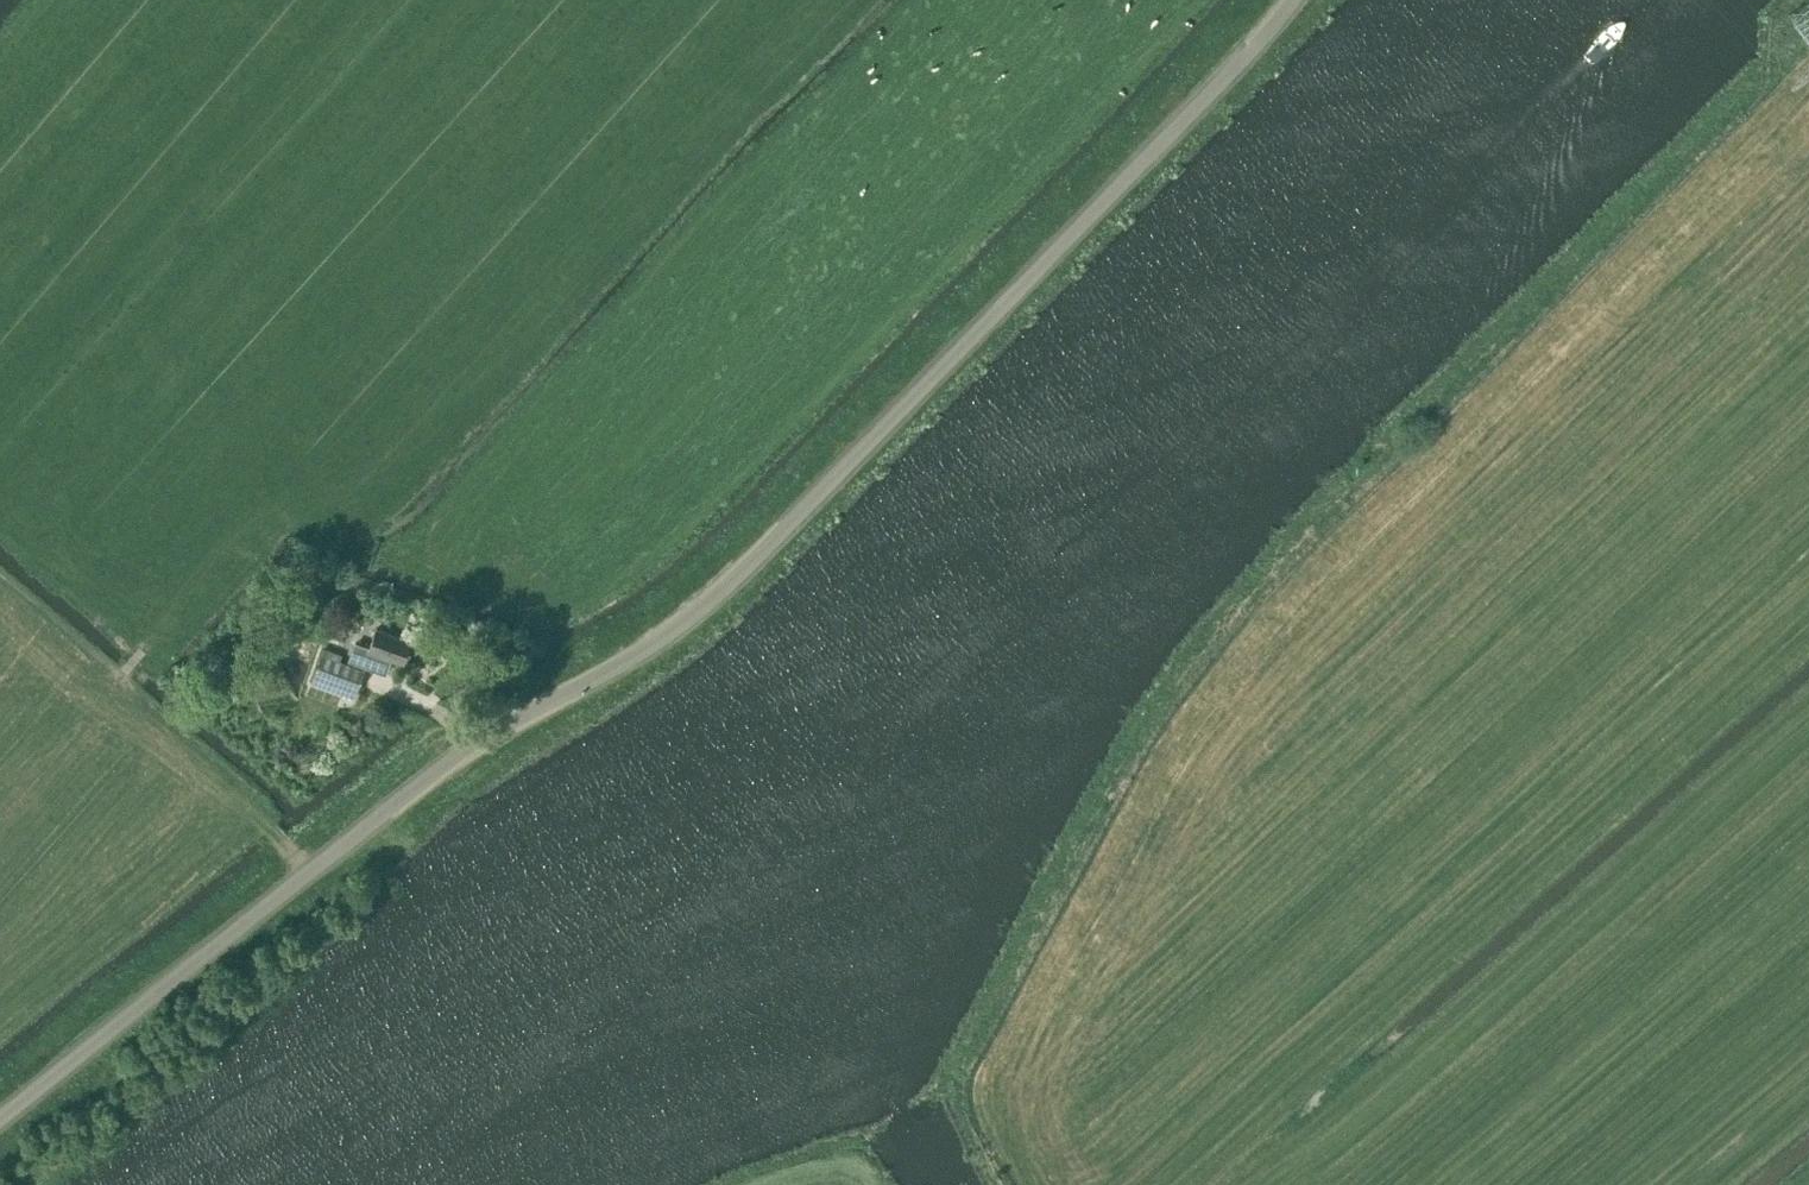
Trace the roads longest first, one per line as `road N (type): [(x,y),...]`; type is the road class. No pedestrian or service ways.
road 1 (unclassified): [(0,1117),(470,746),(631,659),(732,582),(1293,0)]

